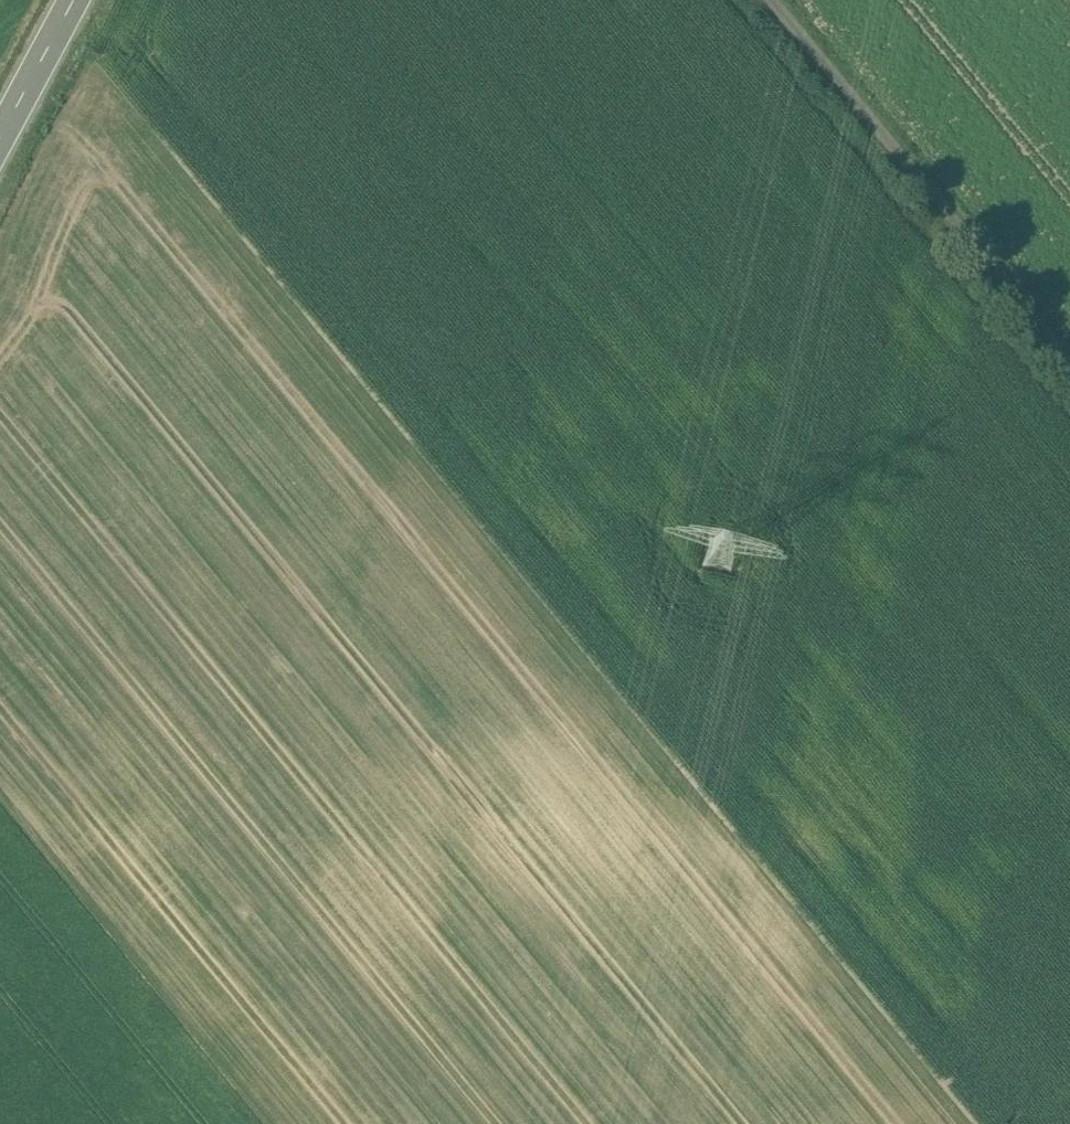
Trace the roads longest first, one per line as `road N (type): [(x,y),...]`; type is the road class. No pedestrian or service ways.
road 1 (unclassified): [(1069,360),(772,0)]
road 2 (secondary): [(73,0),(0,138)]

